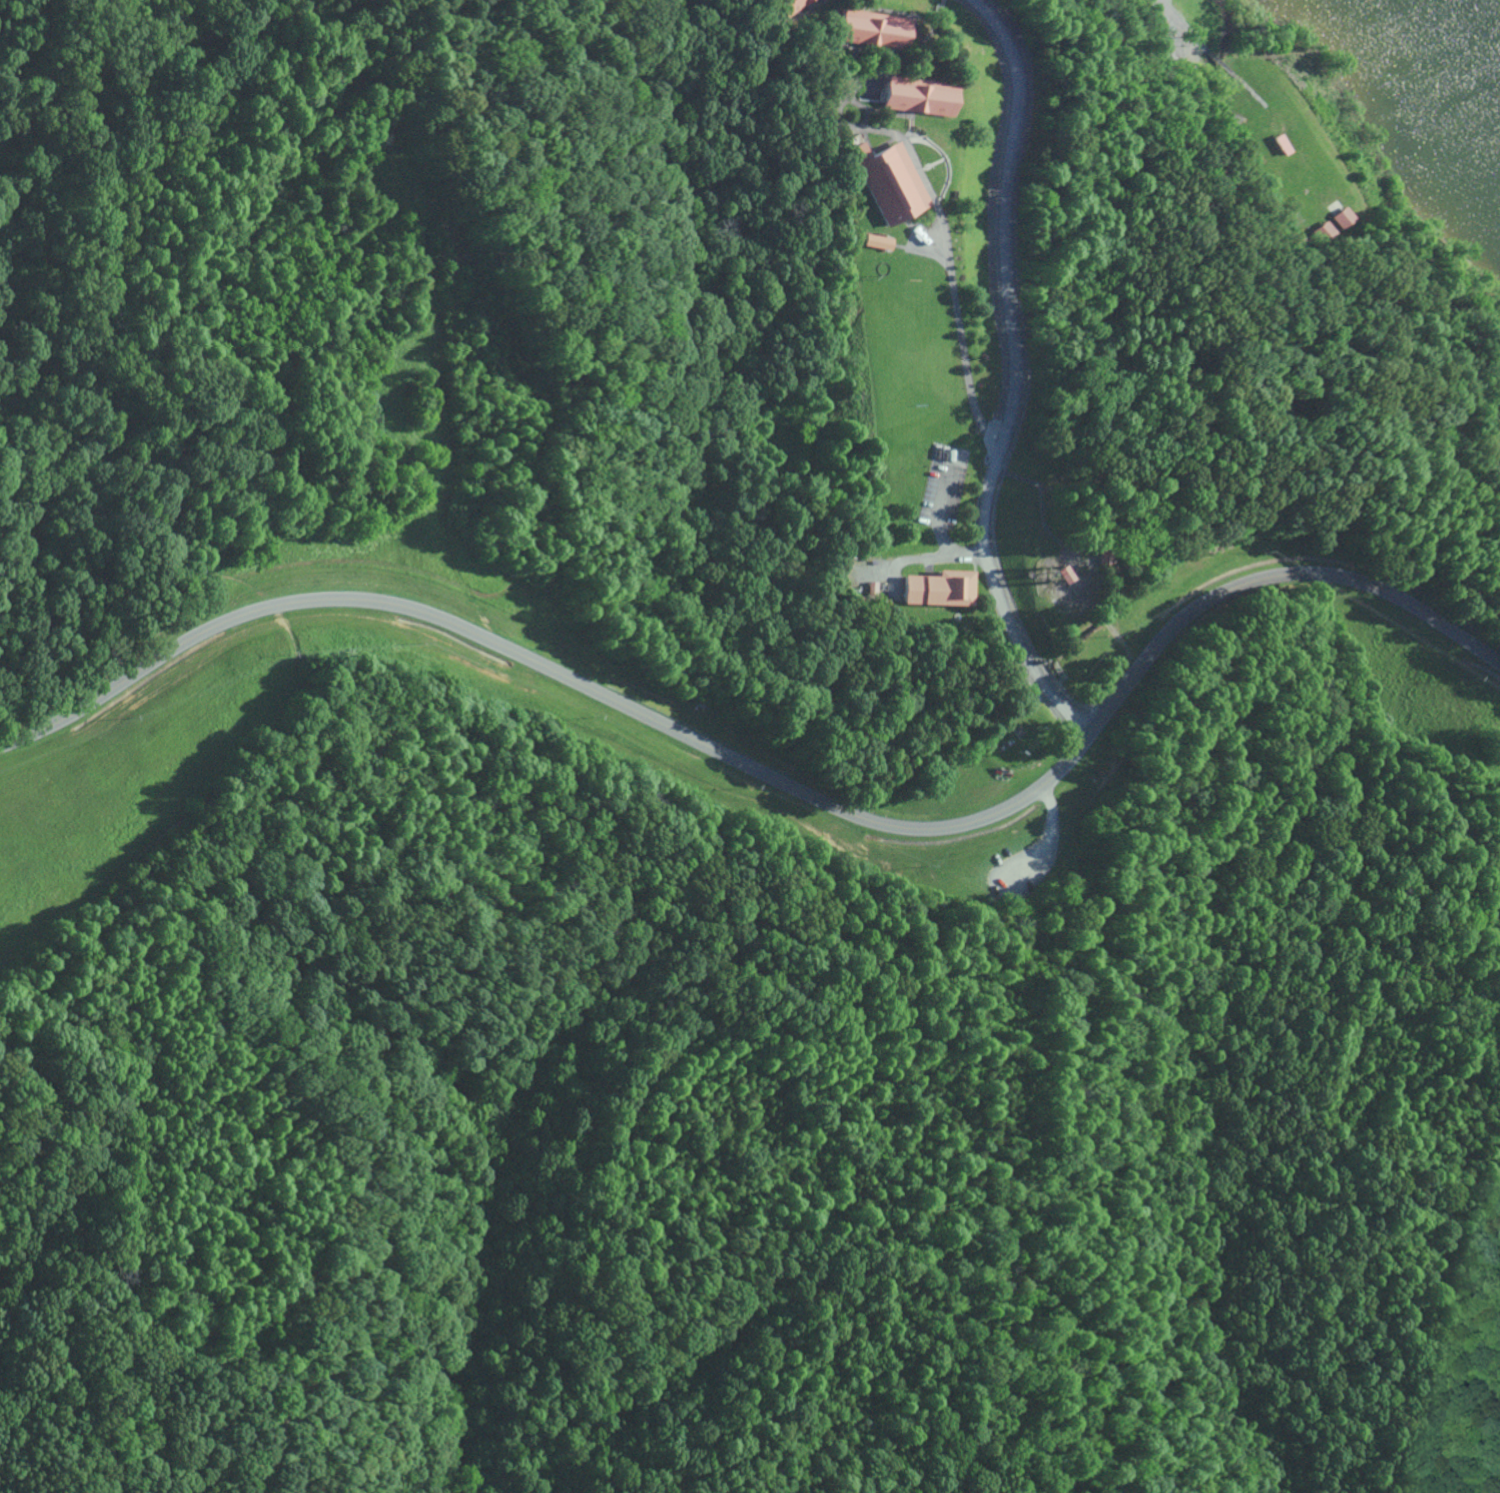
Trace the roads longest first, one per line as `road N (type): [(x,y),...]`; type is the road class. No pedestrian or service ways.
road 1 (residential): [(1499,666),(1366,578),(1299,562),(1241,574),(1184,614),(1045,784),(995,816),(936,830),(831,809),(433,617),(354,602),(242,617),(78,716),(0,748)]

